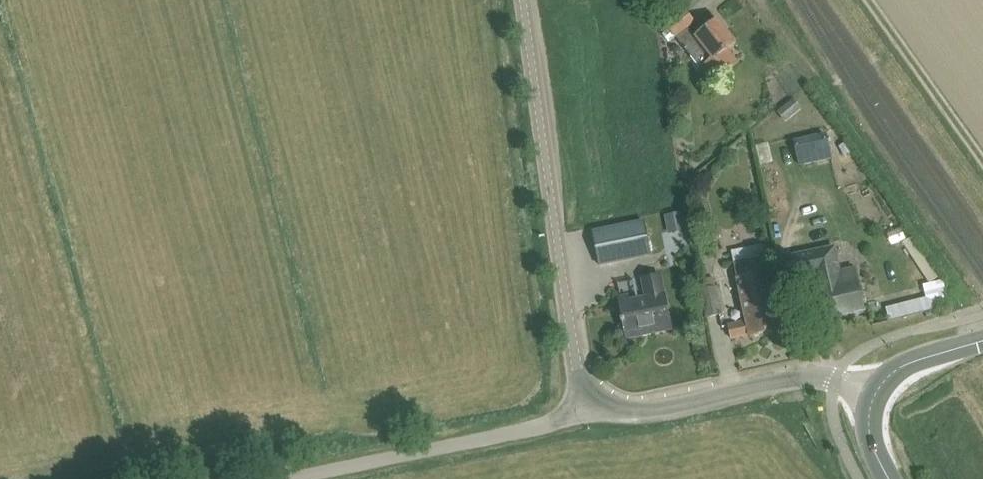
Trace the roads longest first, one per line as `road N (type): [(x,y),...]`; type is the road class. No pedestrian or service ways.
road 1 (unclassified): [(585,408),(524,0)]
road 2 (unclassified): [(585,408),(636,411),(800,377),(837,380),(874,398)]
road 3 (unclassified): [(302,478),(497,438),(585,408)]
road 4 (track): [(870,0),(982,157)]
road 5 (tertiary): [(874,398),(908,365),(982,342)]

